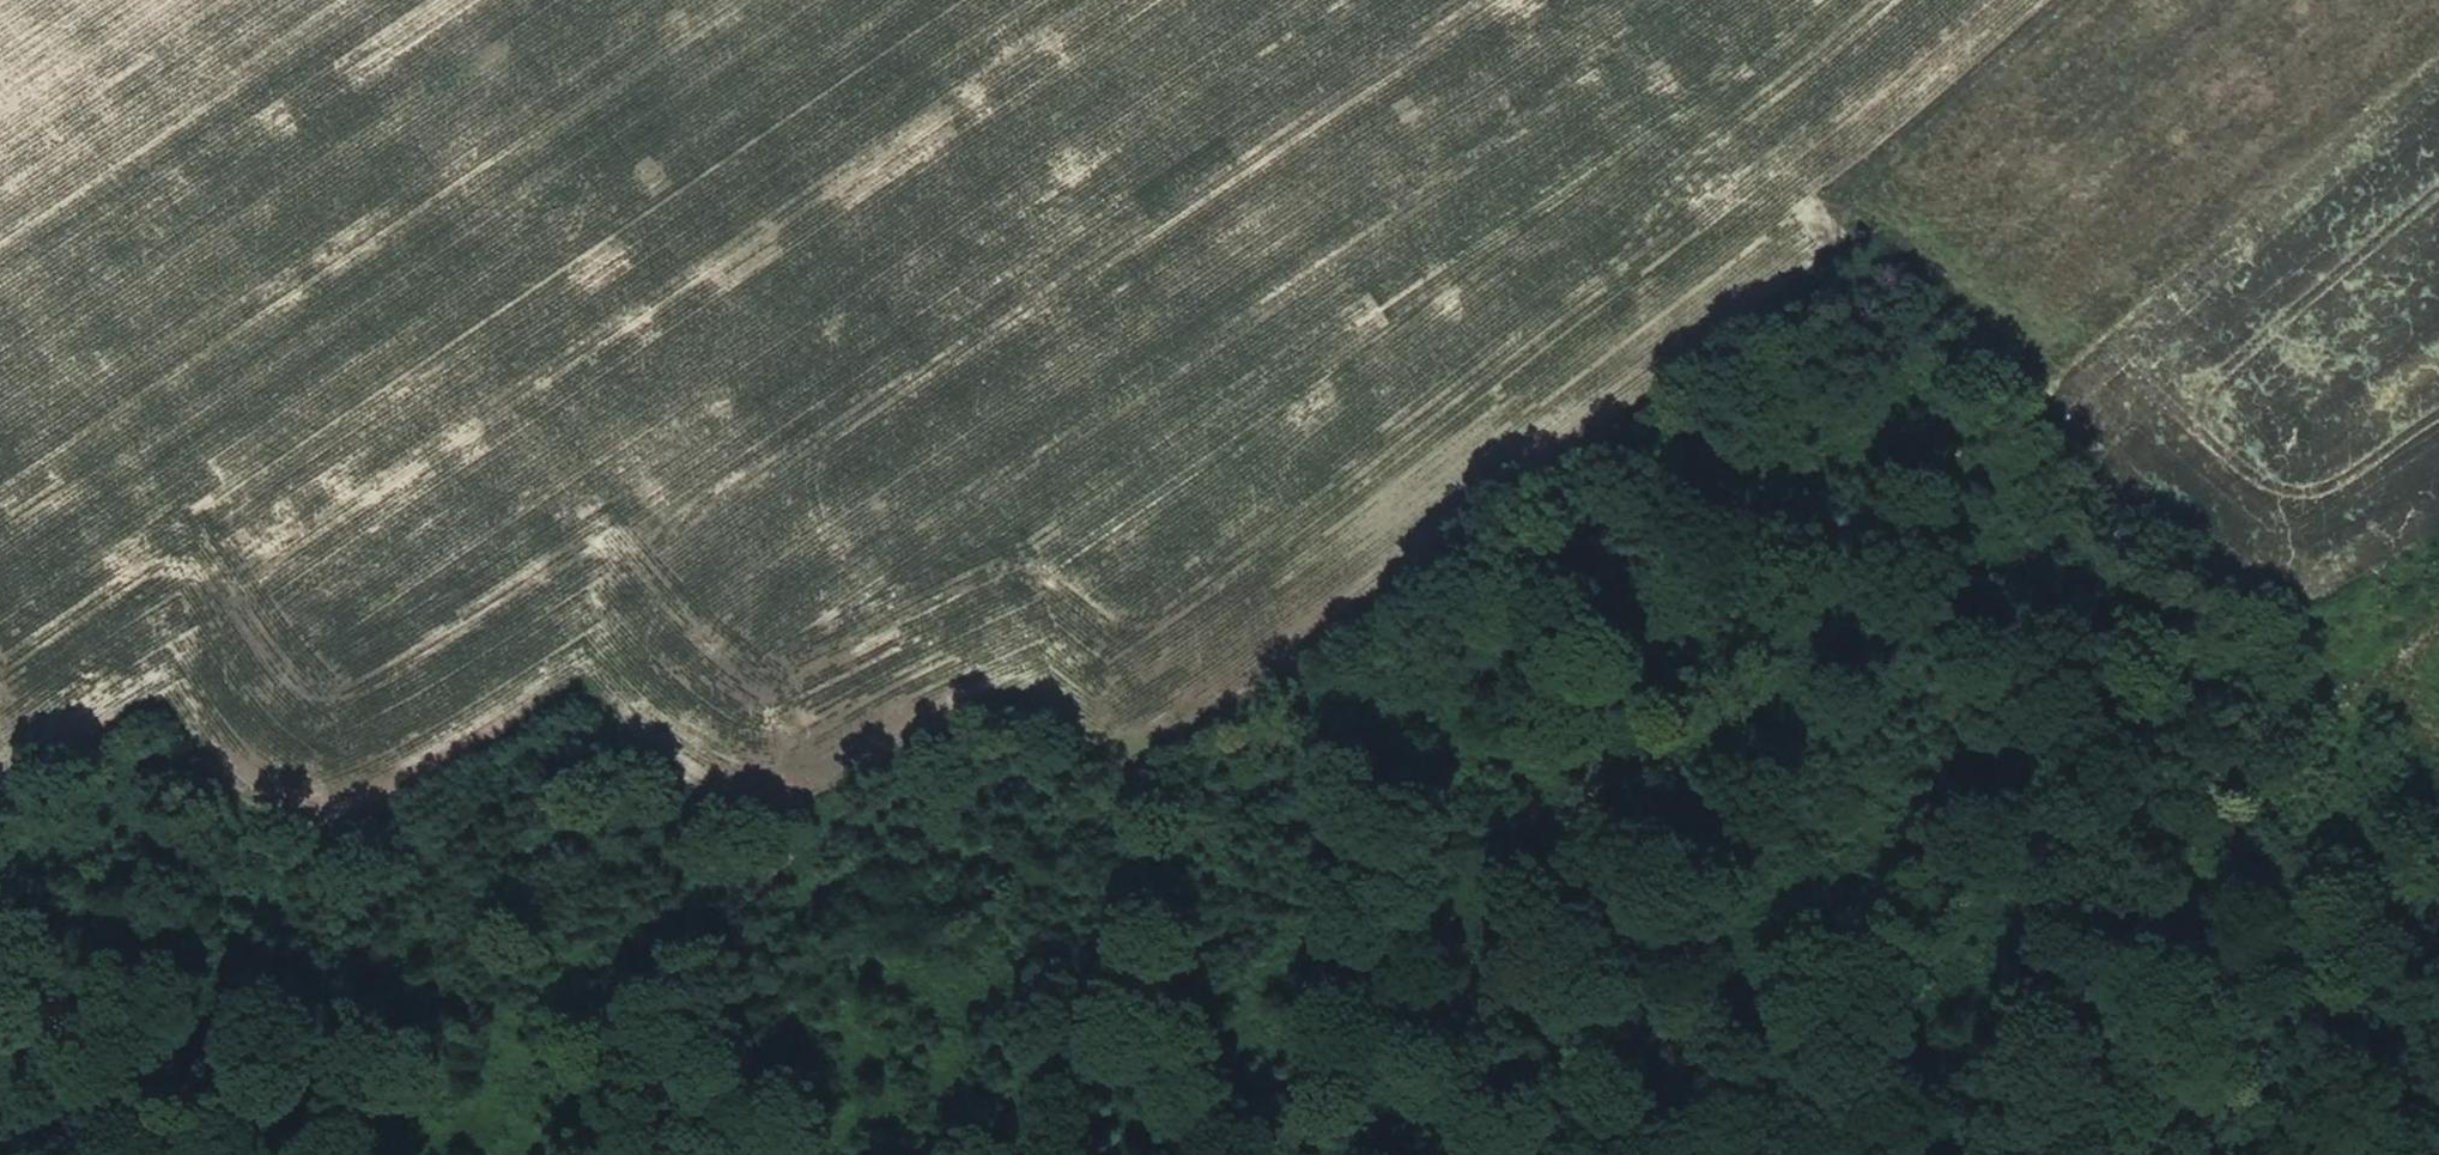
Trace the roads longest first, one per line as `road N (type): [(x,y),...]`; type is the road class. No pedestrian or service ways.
road 1 (track): [(2095,1154),(2234,862)]

